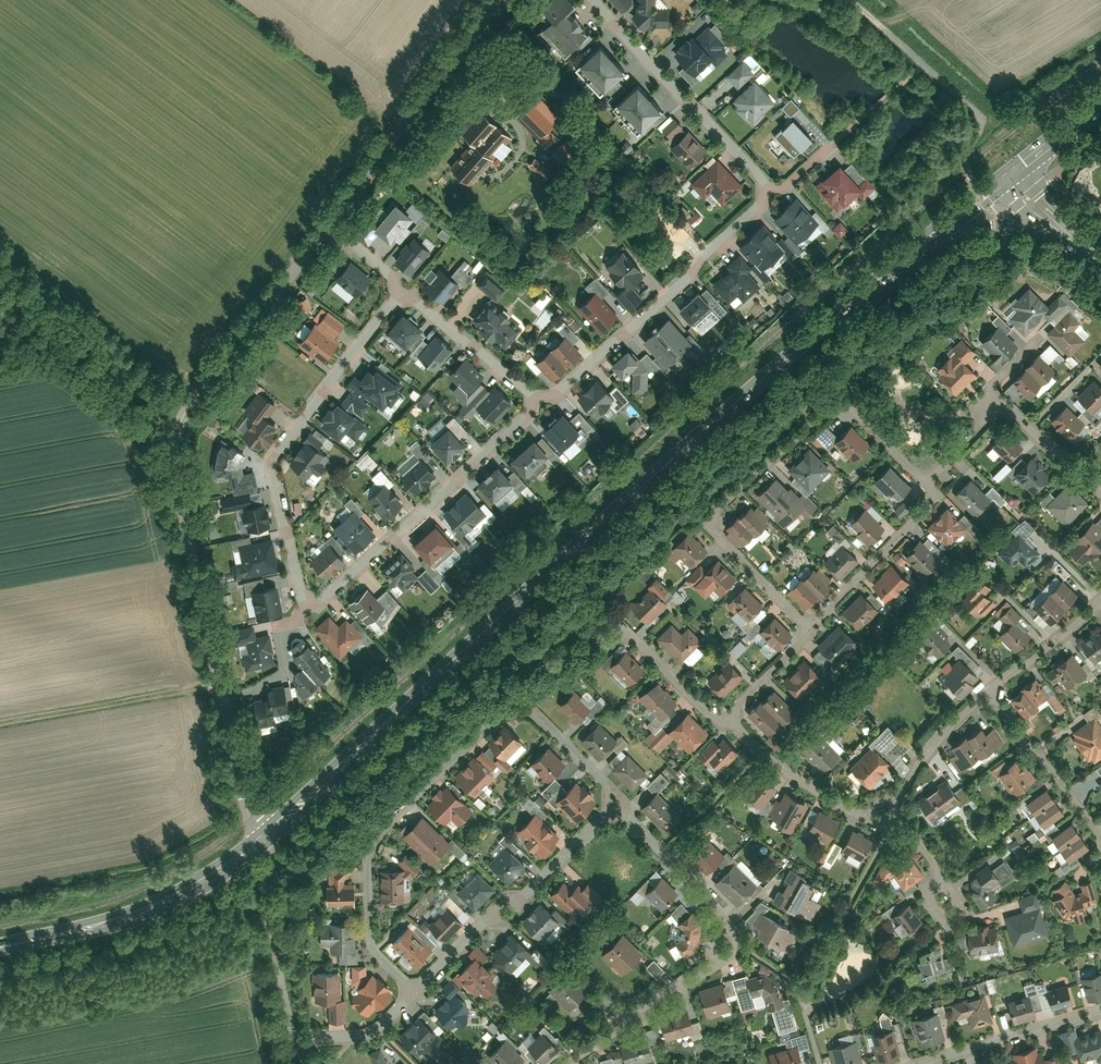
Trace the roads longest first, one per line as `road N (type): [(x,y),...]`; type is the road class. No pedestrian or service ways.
road 1 (secondary): [(1008,181),(781,363),(254,842)]
road 2 (residential): [(540,403),(318,604),(302,602),(273,457),(401,289)]
road 3 (residential): [(328,224),(178,428),(254,842)]
road 4 (residential): [(616,805),(606,783),(537,714),(520,705),(499,709),(366,848),(373,949),(415,992)]
road 5 (residential): [(809,627),(711,531),(712,510),(831,407),(853,409),(915,475),(929,478)]
road 6 (residential): [(564,1063),(737,943),(730,923),(616,805)]
road 7 (residential): [(767,193),(688,278),(540,403)]
road 8 (residential): [(503,0),(328,224)]
road 9 (secondary): [(254,842),(149,909),(0,949)]
road 10 (residential): [(596,0),(767,193)]
road 11 (residential): [(929,478),(931,503),(809,627)]
road 12 (residential): [(1100,1012),(923,1063)]
road 13 (residential): [(540,403),(401,289)]
road 14 (residential): [(733,723),(850,813),(881,815)]
road 15 (residential): [(296,1055),(264,881)]
road 16 (residential): [(987,693),(1100,829)]
road 17 (residential): [(733,723),(716,723),(623,631),(607,629)]
road 18 (residential): [(987,693),(918,761),(881,815)]
road 19 (residential): [(1100,601),(987,693)]
road 20 (residential): [(296,1055),(309,1041),(360,1035),(415,992)]
road 21 (residential): [(1100,496),(1002,404)]
road 22 (tertiary): [(1100,268),(1008,181)]
road 23 (residential): [(809,627),(737,706),(733,723)]

